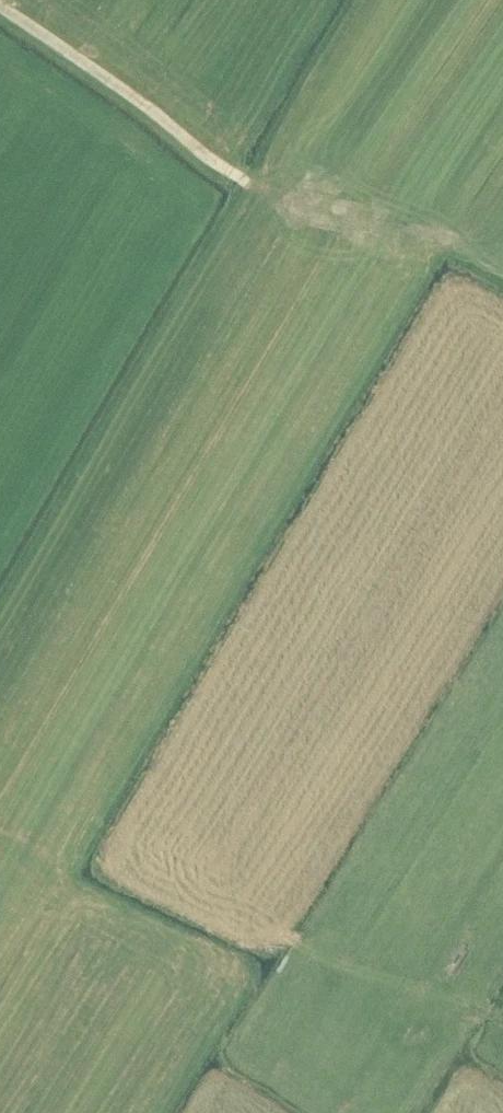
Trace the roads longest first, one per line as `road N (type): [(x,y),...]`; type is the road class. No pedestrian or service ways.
road 1 (track): [(0,8),(267,195)]

